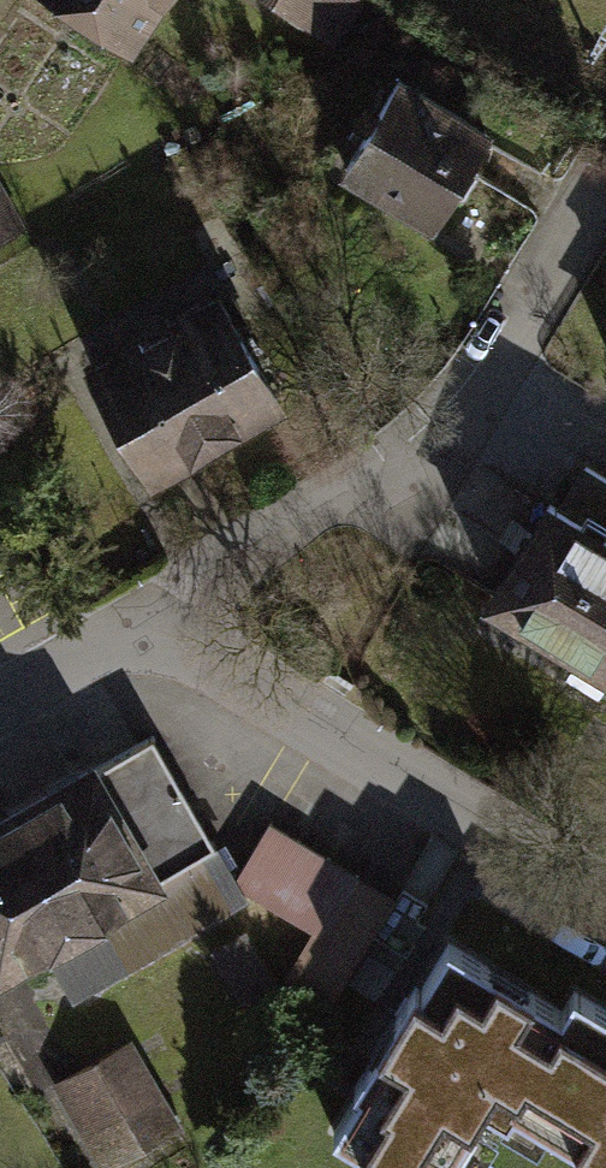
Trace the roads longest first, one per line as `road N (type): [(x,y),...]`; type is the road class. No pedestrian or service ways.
road 1 (residential): [(114,635),(576,247)]
road 2 (residential): [(114,635),(605,917)]
road 3 (residential): [(0,701),(114,635)]

